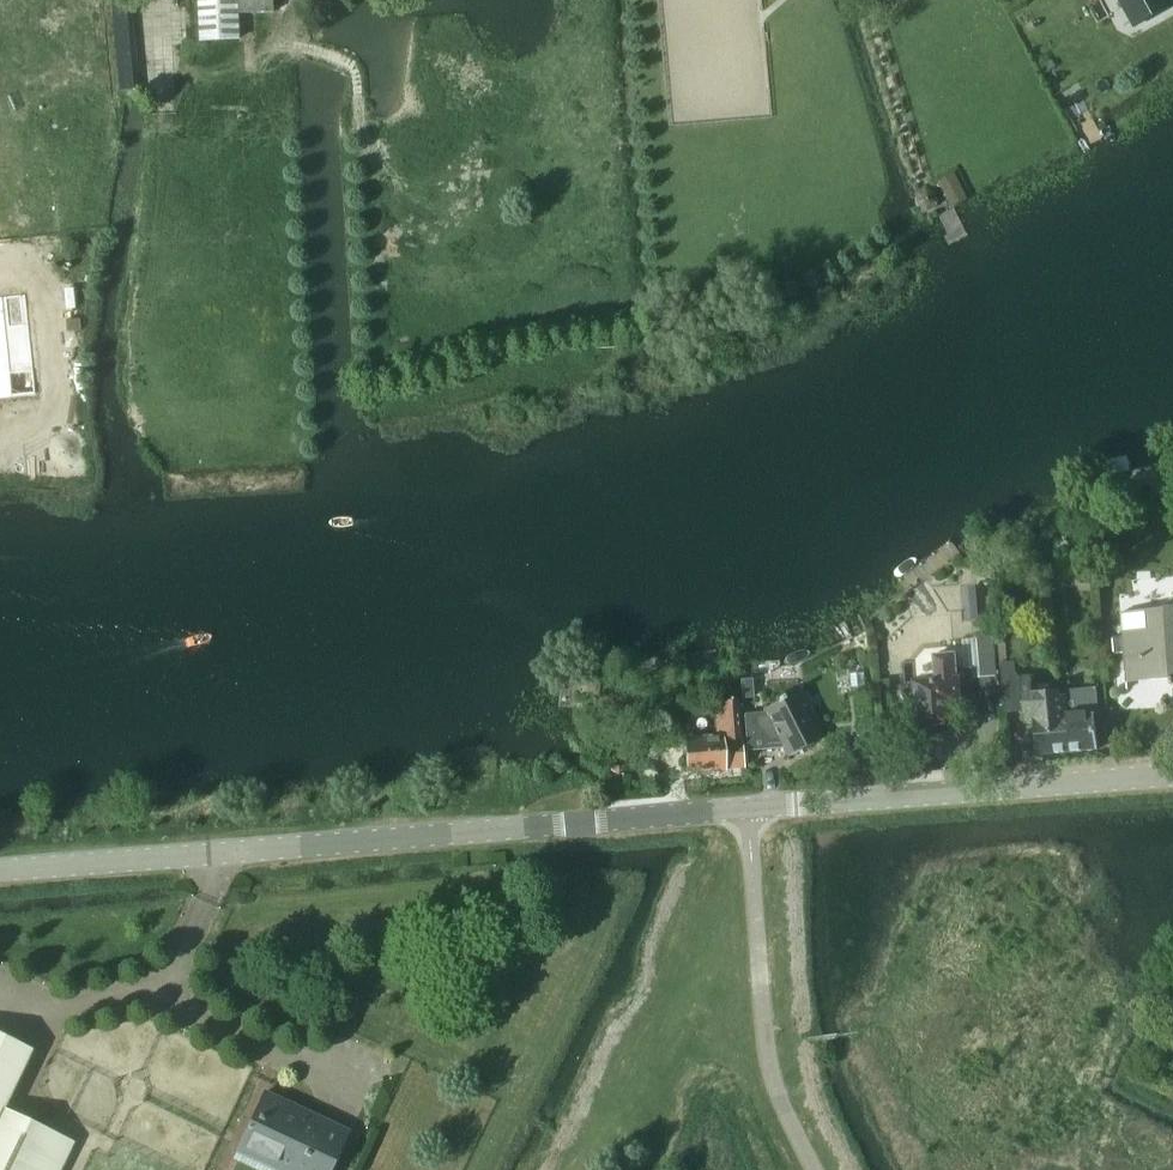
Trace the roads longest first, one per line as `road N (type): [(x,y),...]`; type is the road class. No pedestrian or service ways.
road 1 (tertiary): [(0,867),(748,807)]
road 2 (tertiary): [(1172,774),(748,807)]

